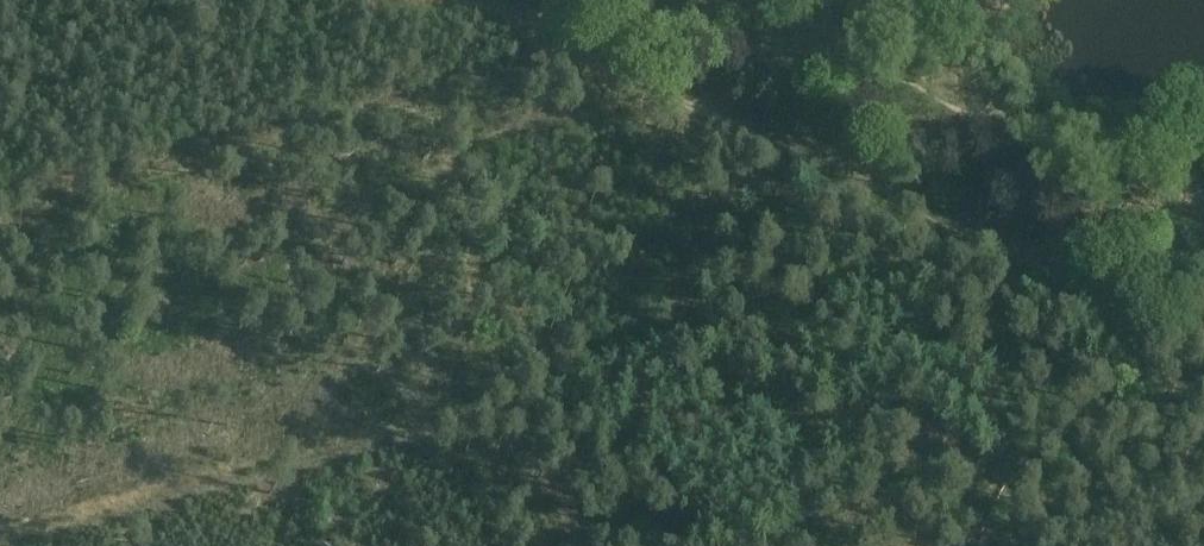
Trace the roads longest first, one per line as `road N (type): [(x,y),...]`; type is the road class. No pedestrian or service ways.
road 1 (track): [(599,60),(1045,268),(1203,327)]
road 2 (track): [(599,60),(469,0)]

